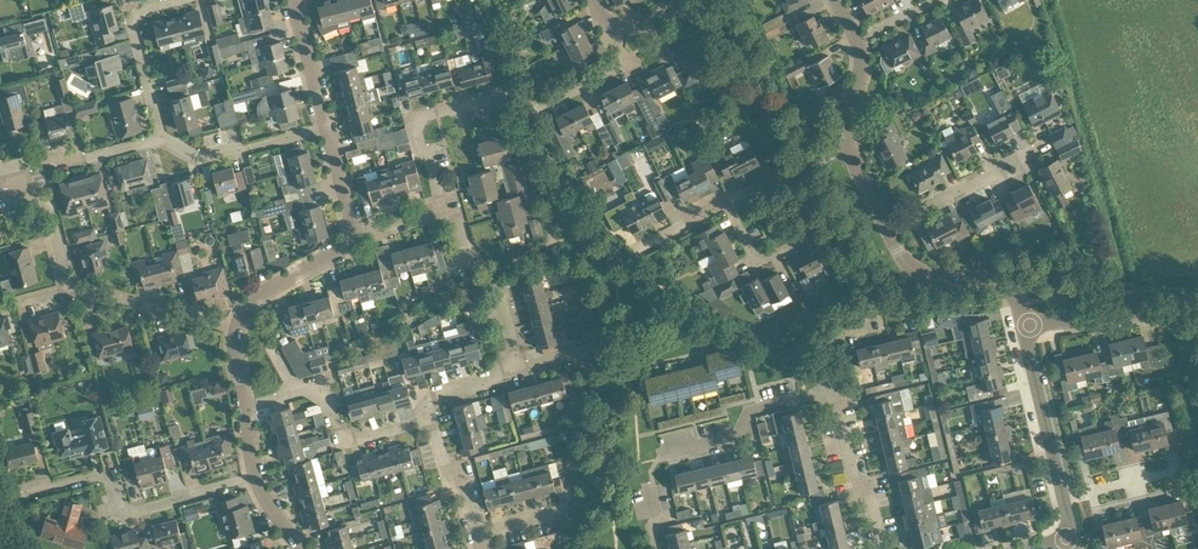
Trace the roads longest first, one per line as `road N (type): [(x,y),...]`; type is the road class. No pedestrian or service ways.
road 1 (residential): [(460,207),(454,186),(436,190),(415,115),(513,88),(547,104),(616,69),(625,60),(621,35)]
road 2 (residential): [(13,495),(95,476),(124,513),(252,479)]
road 3 (residential): [(242,408),(324,388),(338,444),(430,419)]
road 4 (residential): [(164,140),(133,17),(200,0)]
road 5 (residential): [(0,168),(65,153),(69,166),(164,140)]
road 6 (residential): [(325,125),(190,162),(173,138),(164,140)]
road 7 (unclassified): [(1023,327),(1197,305)]
road 8 (unclassified): [(1064,497),(1023,327)]
road 9 (residential): [(667,453),(740,434),(751,411),(823,397)]
road 10 (residential): [(882,548),(867,488),(844,481),(823,397)]
road 11 (residential): [(235,333),(68,291)]
road 12 (residential): [(823,397),(823,351),(906,264)]
road 13 (residential): [(68,291),(43,203),(12,211),(0,171)]
road 14 (residential): [(888,233),(1031,155)]
road 15 (residential): [(352,230),(338,251),(258,294),(235,333)]
road 16 (residential): [(1023,327),(1001,284),(921,275),(906,264)]
road 17 (residential): [(722,206),(844,142)]
road 18 (residential): [(481,533),(464,474),(442,463),(430,419)]
road 19 (residential): [(292,0),(325,125)]
road 20 (residential): [(430,419),(424,395),(519,369)]

